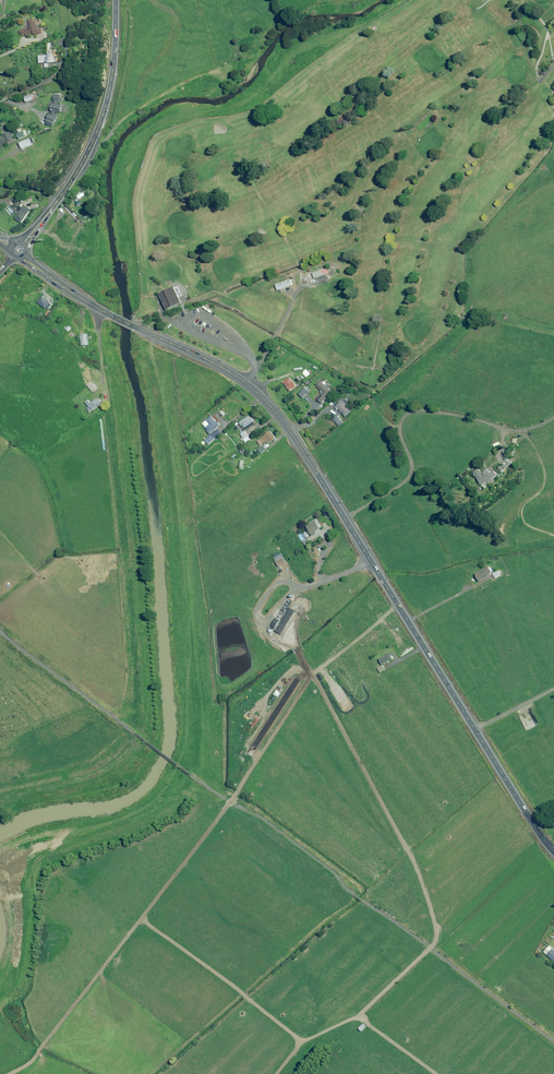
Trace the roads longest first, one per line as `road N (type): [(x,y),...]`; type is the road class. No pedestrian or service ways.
road 1 (primary): [(19,251),(89,303),(220,367),(268,403),(553,850)]
road 2 (track): [(312,675),(414,863),(435,924),(433,945),(358,1016),(299,1042),(140,919)]
road 3 (track): [(396,604),(312,675),(231,803),(33,1060),(10,1073)]
road 4 (primary): [(19,251),(91,141),(110,77),(113,0)]
road 5 (track): [(370,563),(293,592),(271,621),(259,620),(269,590),(296,586)]

